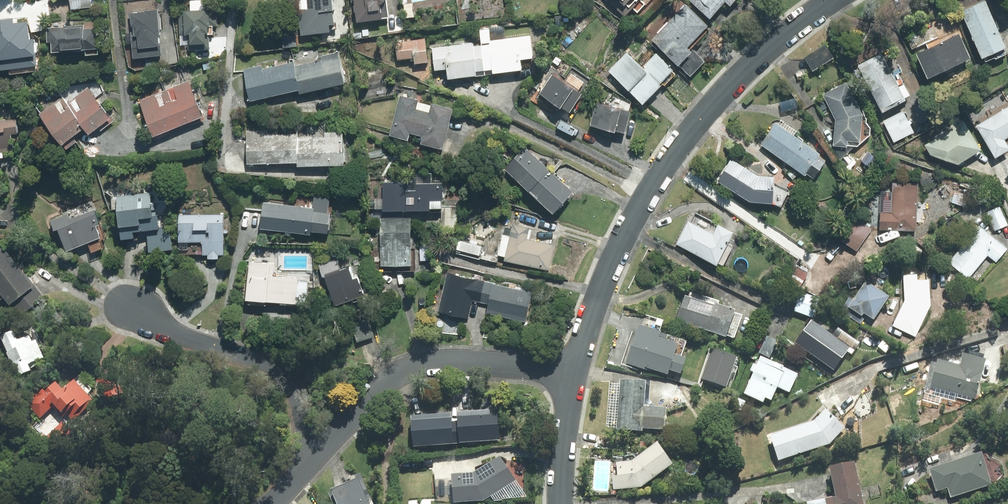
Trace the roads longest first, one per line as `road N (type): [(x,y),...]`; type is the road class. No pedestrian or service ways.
road 1 (residential): [(575,374),(612,264),(667,162),(741,75),(835,0)]
road 2 (residential): [(319,455),(385,387),(417,367),(479,363),(575,374)]
road 3 (residential): [(319,455),(294,392),(275,371),(177,334),(127,305)]
road 4 (residential): [(560,503),(575,374)]

